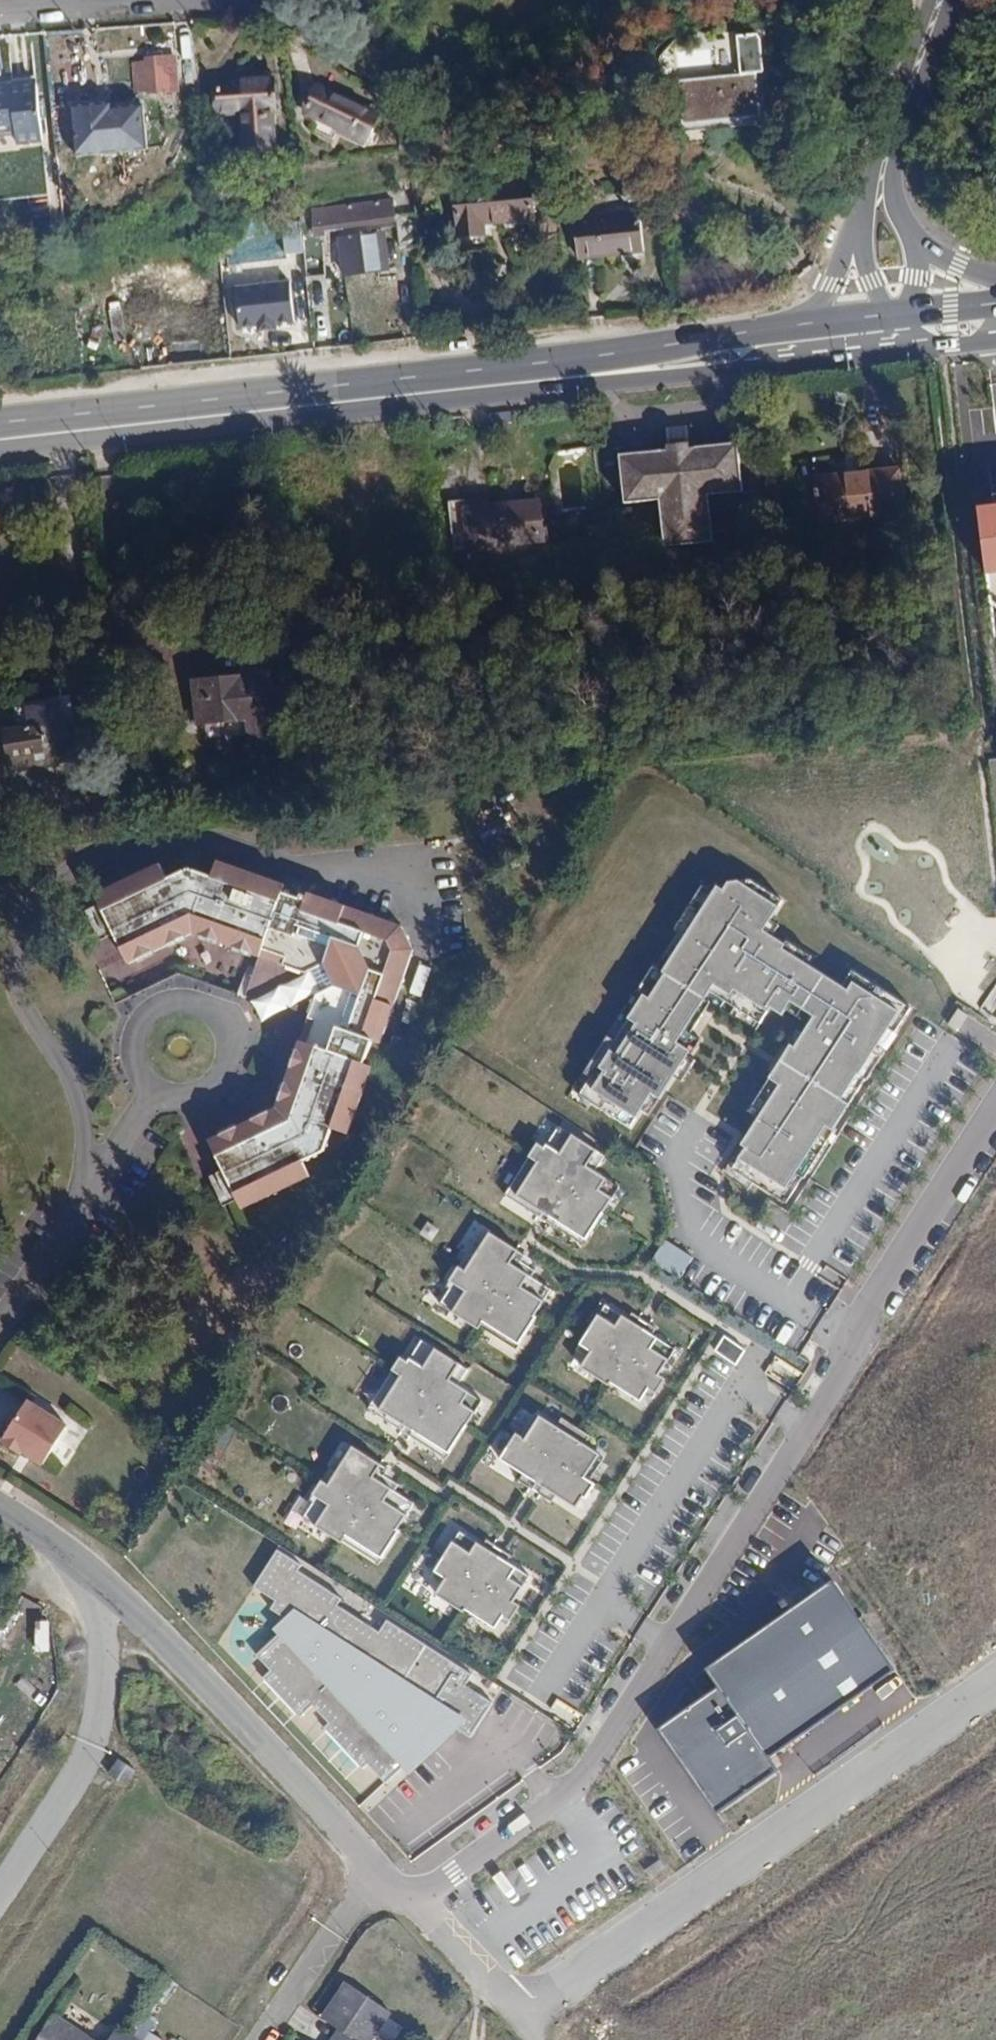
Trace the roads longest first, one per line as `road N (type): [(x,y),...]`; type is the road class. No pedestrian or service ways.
road 1 (residential): [(404,1900),(585,1771),(807,1425),(849,1335),(995,1105)]
road 2 (unclassified): [(515,2011),(995,1669)]
road 3 (primary): [(0,432),(521,374)]
road 4 (residential): [(378,1870),(151,1626),(46,1540),(0,1512)]
road 5 (primary): [(521,374),(658,374),(901,348)]
road 6 (primary): [(809,321),(521,374)]
road 7 (residential): [(261,2039),(378,1870)]
road 8 (residential): [(0,16),(181,0)]
road 9 (unclassified): [(515,2011),(404,1900)]
road 10 (tertiary): [(890,140),(940,0)]

